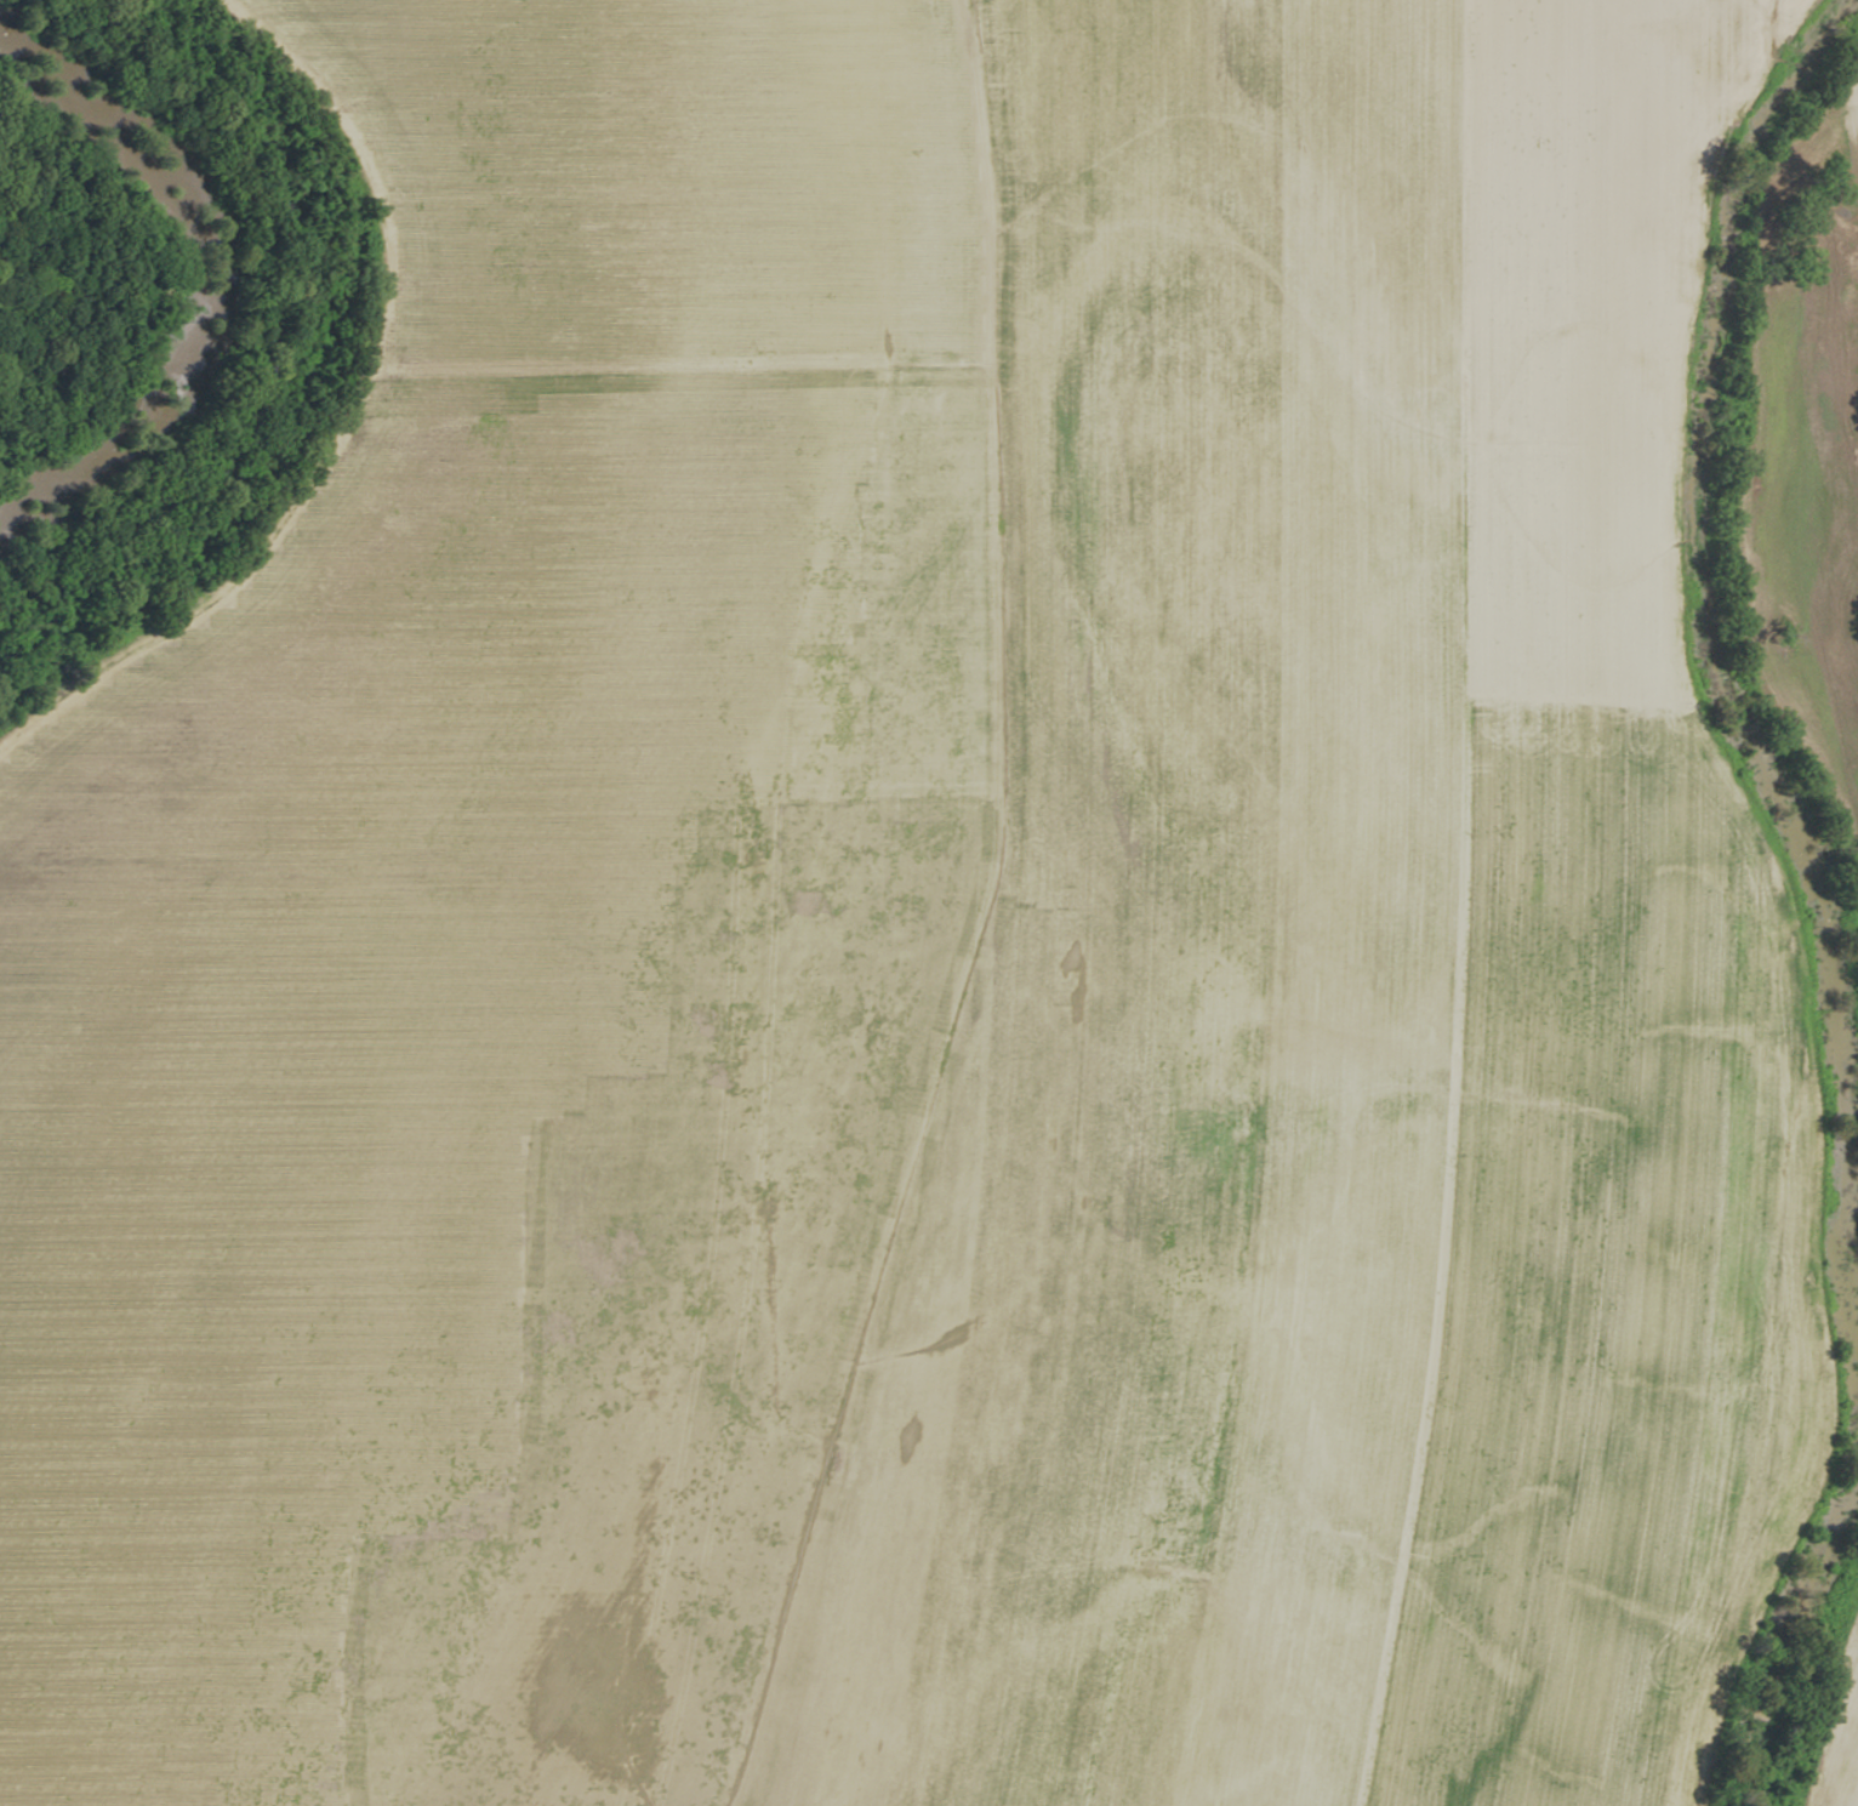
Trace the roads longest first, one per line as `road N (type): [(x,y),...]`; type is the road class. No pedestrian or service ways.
road 1 (track): [(246,0),(344,84),(409,194),(387,318),(274,502),(233,552),(149,611),(0,696)]

